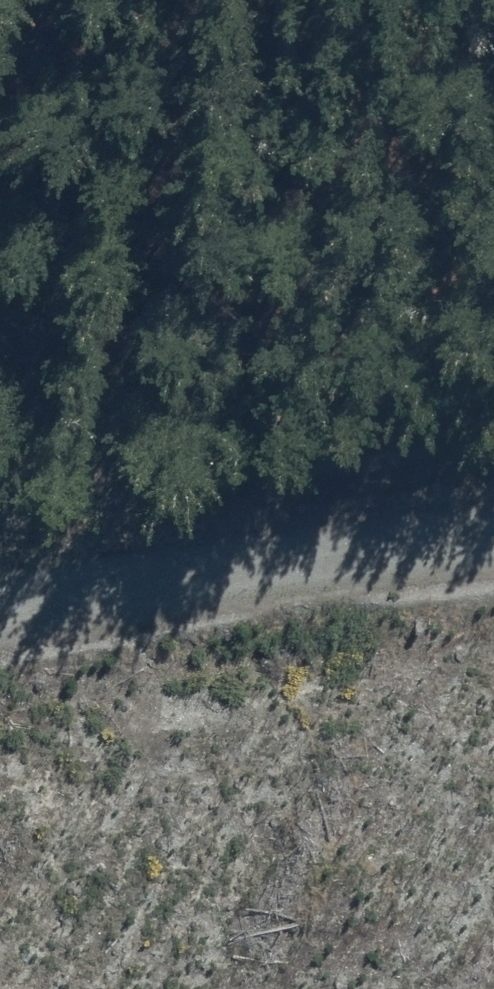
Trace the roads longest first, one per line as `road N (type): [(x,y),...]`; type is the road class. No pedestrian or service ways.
road 1 (track): [(0,505),(493,432)]
road 2 (unclassified): [(0,615),(493,547)]

